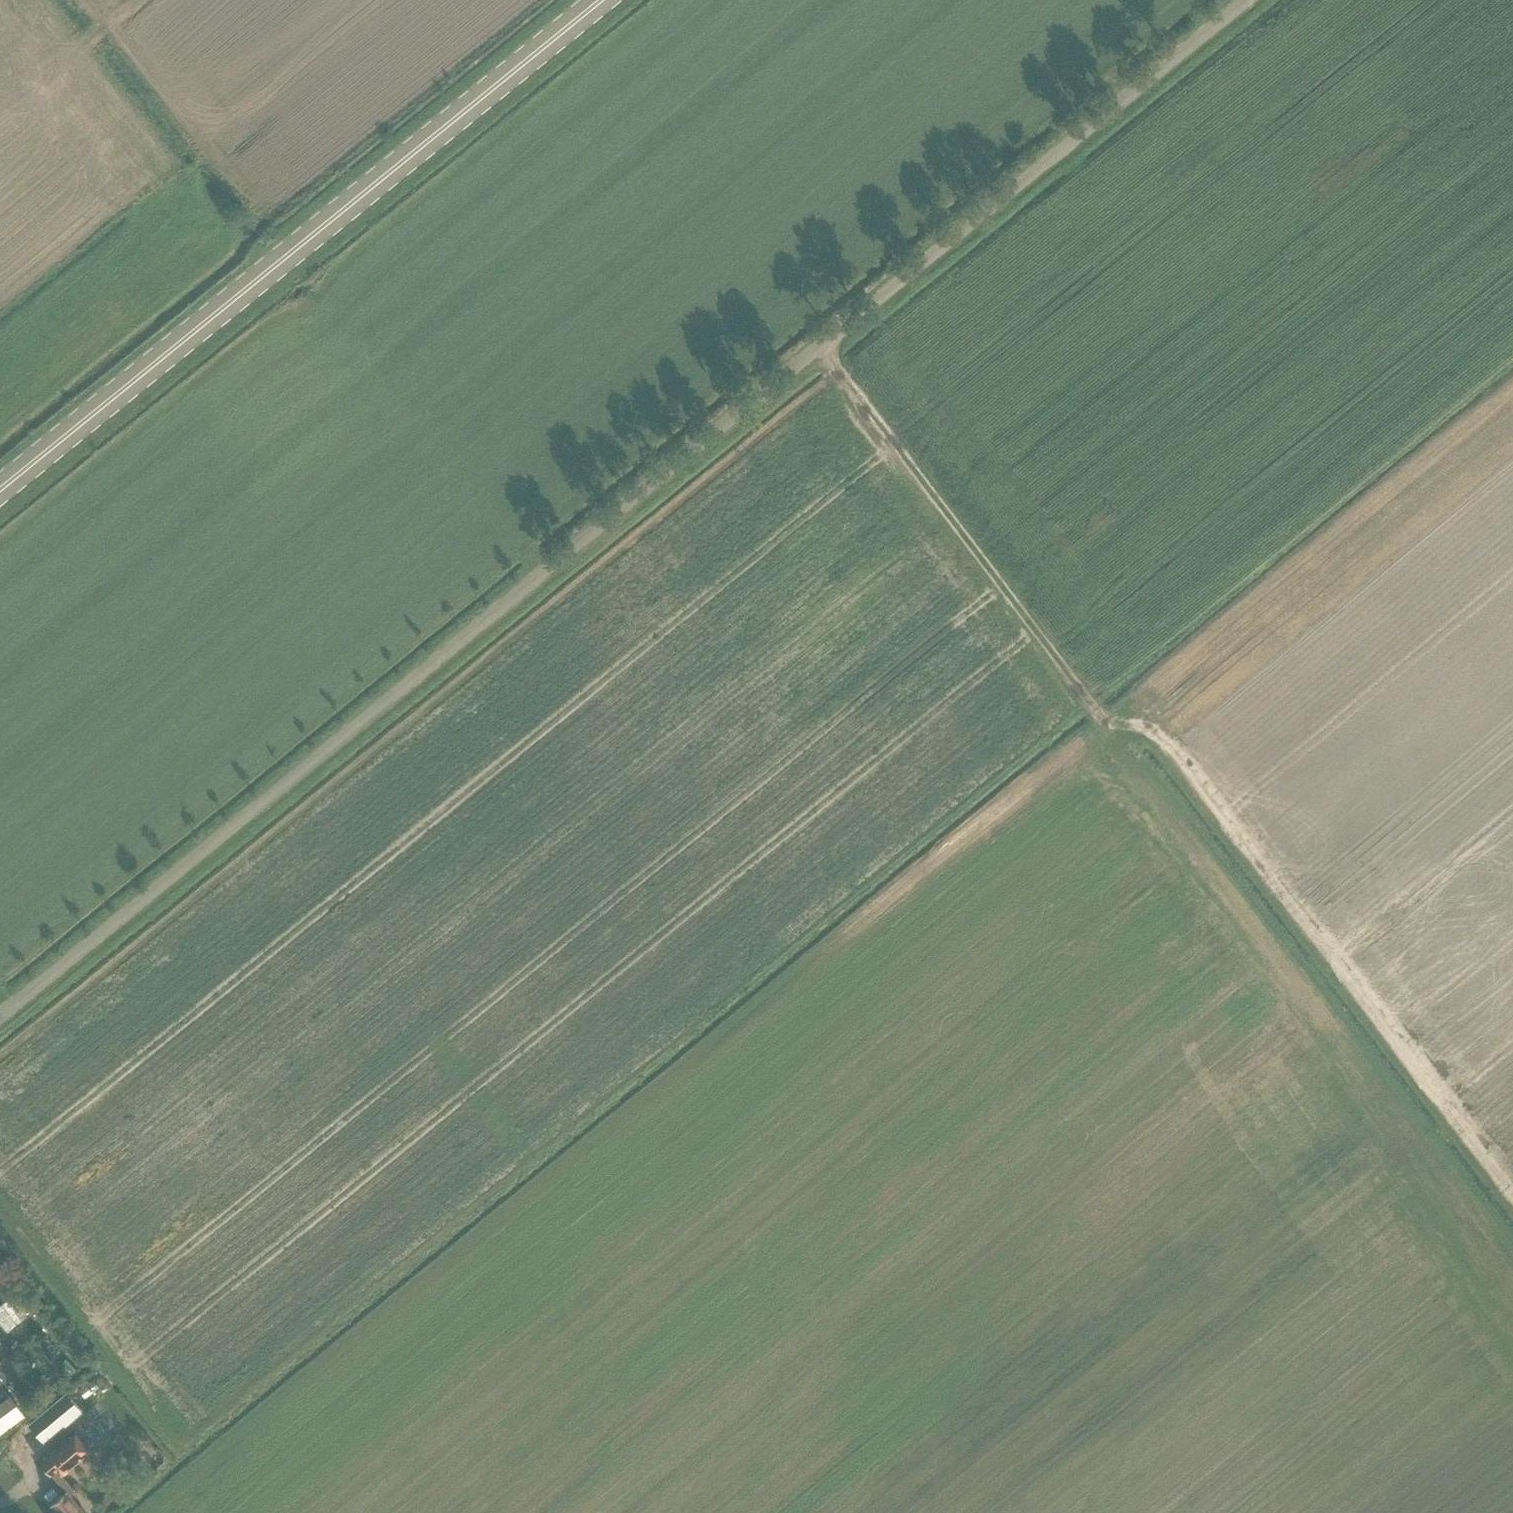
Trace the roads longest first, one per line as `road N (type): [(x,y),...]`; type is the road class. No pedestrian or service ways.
road 1 (unclassified): [(0,1022),(1251,0)]
road 2 (track): [(1461,1180),(1111,734),(825,350)]
road 3 (tertiary): [(0,491),(602,0)]

